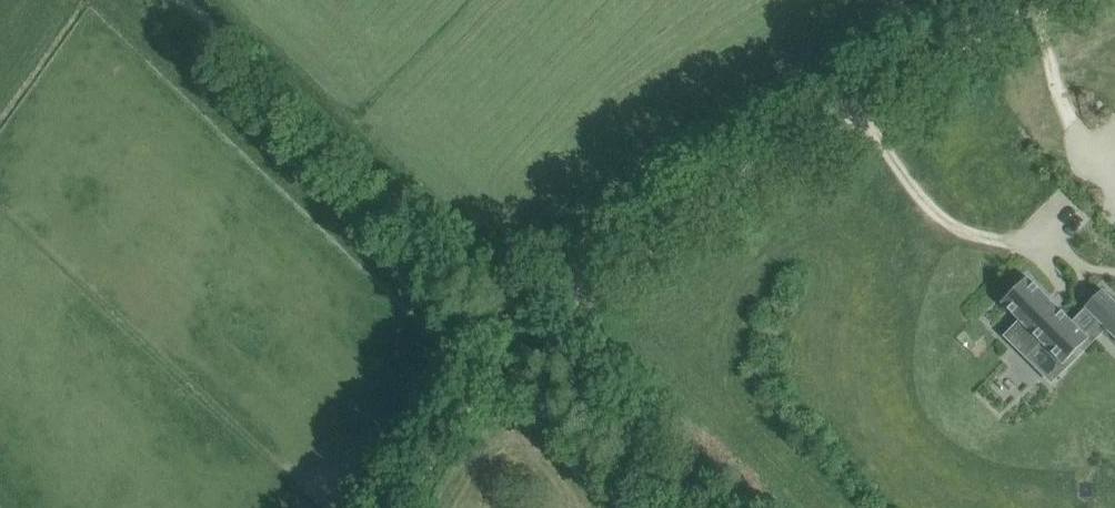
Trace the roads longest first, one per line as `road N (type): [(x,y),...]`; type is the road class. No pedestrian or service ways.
road 1 (track): [(517,318),(1025,0)]
road 2 (track): [(174,0),(517,318)]
road 3 (track): [(517,318),(708,507)]
road 4 (track): [(373,507),(517,318)]

